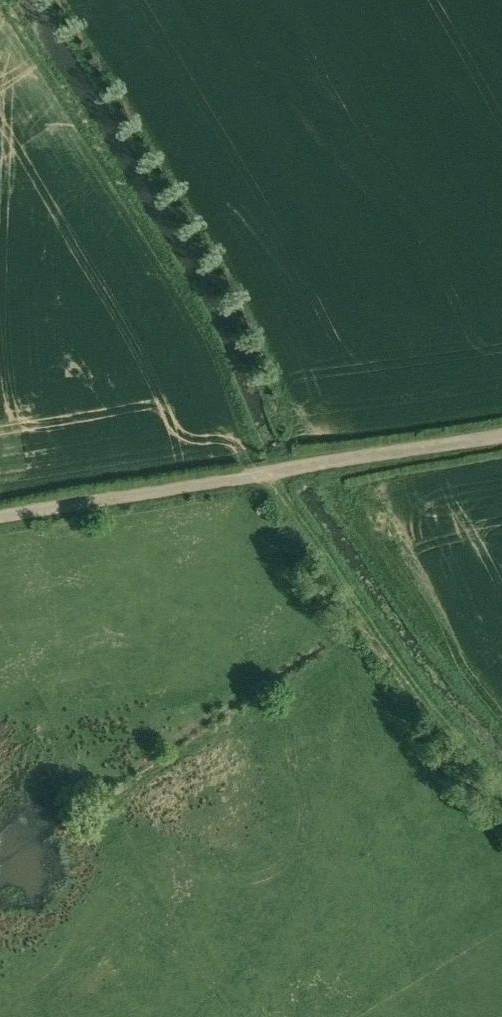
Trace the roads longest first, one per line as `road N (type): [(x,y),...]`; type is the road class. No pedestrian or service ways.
road 1 (track): [(281,470),(0,516)]
road 2 (track): [(281,470),(501,435)]

